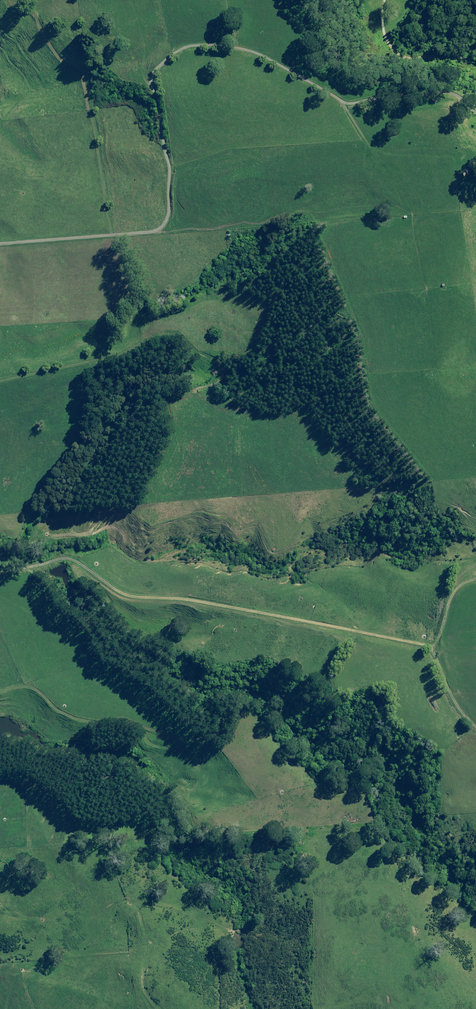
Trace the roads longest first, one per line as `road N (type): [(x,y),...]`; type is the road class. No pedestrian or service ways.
road 1 (track): [(0,588),(69,573),(168,602),(233,584),(319,614),(405,662),(475,659)]
road 2 (track): [(125,213),(164,197),(168,74),(181,58),(235,54),(344,105),(475,115)]
road 3 (track): [(0,878),(76,927),(134,894),(152,901),(149,961),(173,1008)]
road 4 (track): [(0,381),(72,374),(132,352),(155,312),(125,213)]
road 5 (track): [(475,59),(429,46),(401,52),(382,0)]
road 6 (track): [(0,220),(125,213)]

